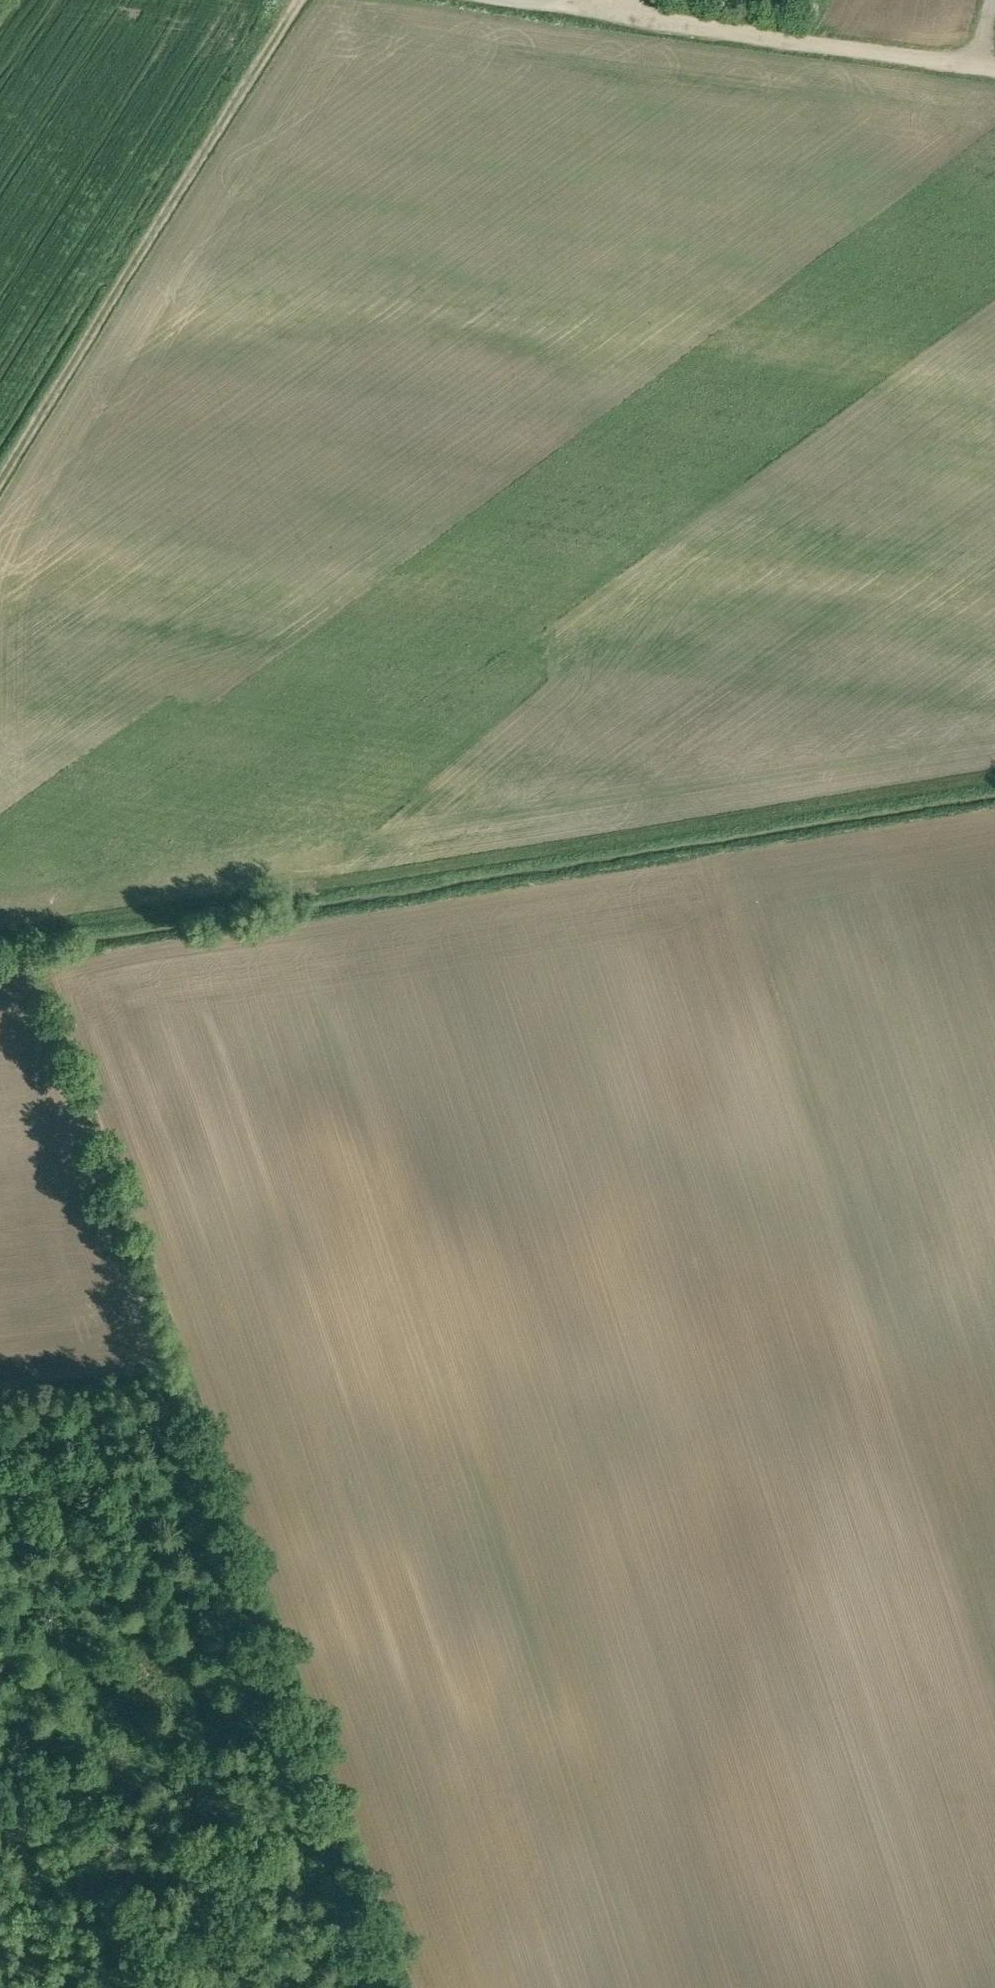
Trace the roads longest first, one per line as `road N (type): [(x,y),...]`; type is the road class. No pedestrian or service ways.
road 1 (track): [(295,0),(0,483)]

